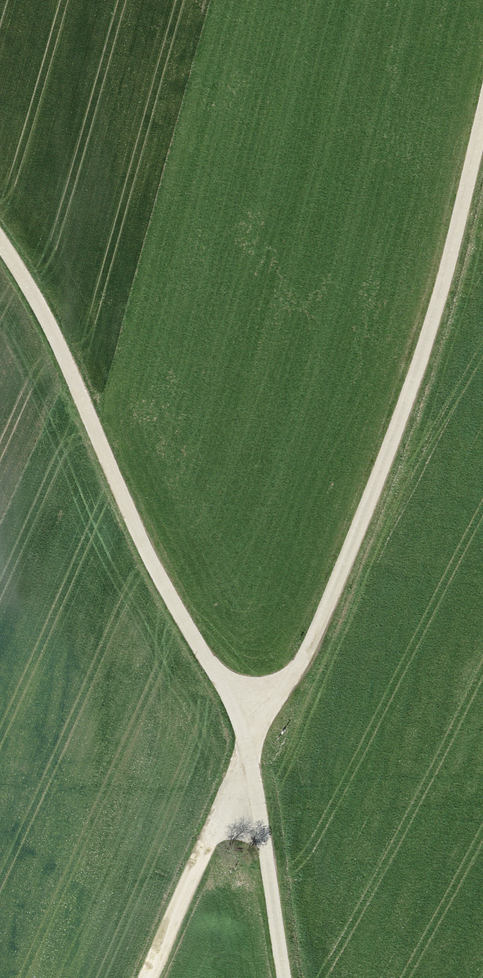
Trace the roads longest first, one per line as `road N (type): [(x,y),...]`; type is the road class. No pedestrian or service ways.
road 1 (track): [(482,119),(399,428),(319,636),(250,739)]
road 2 (track): [(0,243),(47,321),(126,506),(250,739)]
road 3 (track): [(250,739),(144,977)]
road 4 (track): [(250,739),(281,977)]

